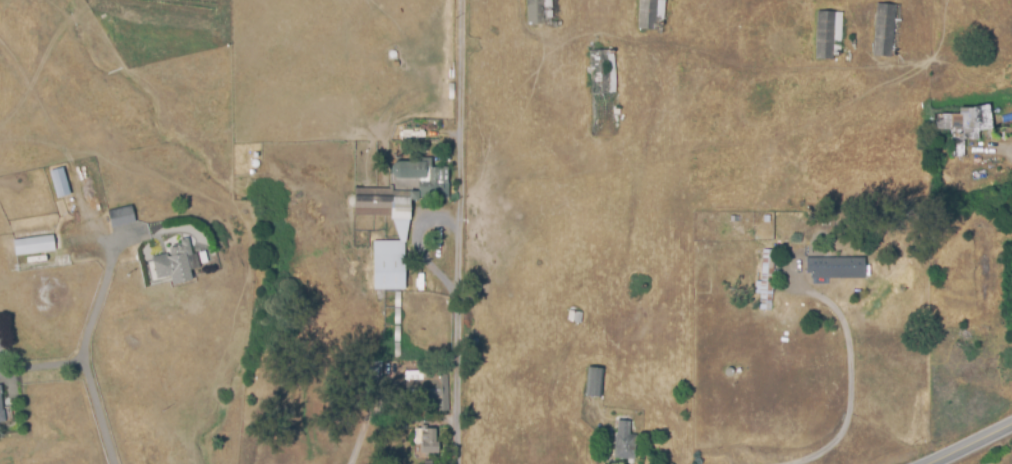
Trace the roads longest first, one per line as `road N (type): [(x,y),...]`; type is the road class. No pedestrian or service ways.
road 1 (residential): [(462,463),(460,0)]

